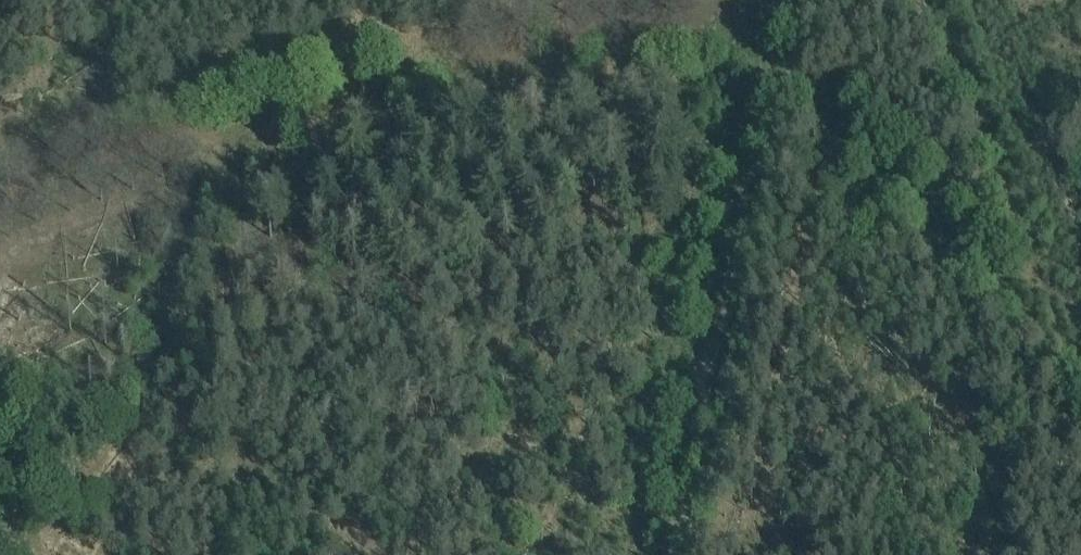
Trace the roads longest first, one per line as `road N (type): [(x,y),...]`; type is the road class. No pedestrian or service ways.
road 1 (track): [(788,73),(734,38),(435,75),(231,119),(0,190)]
road 2 (track): [(672,554),(776,0)]
road 3 (track): [(207,126),(106,554)]

